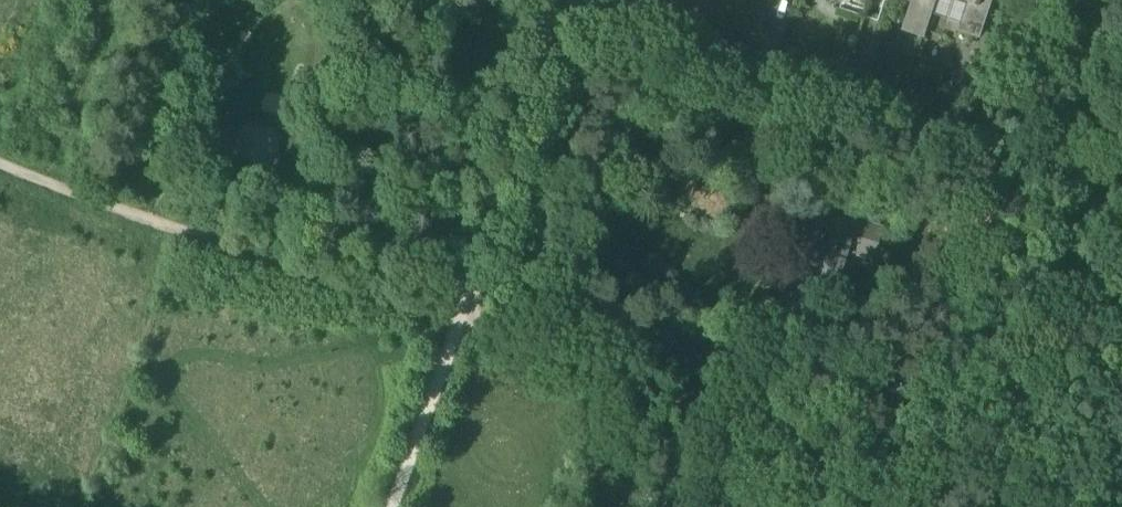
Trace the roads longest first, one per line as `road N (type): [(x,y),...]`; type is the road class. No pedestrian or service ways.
road 1 (track): [(0,154),(977,506)]
road 2 (track): [(557,0),(461,320),(392,506)]
road 3 (residential): [(982,138),(577,0)]
road 4 (track): [(1121,204),(982,138)]

